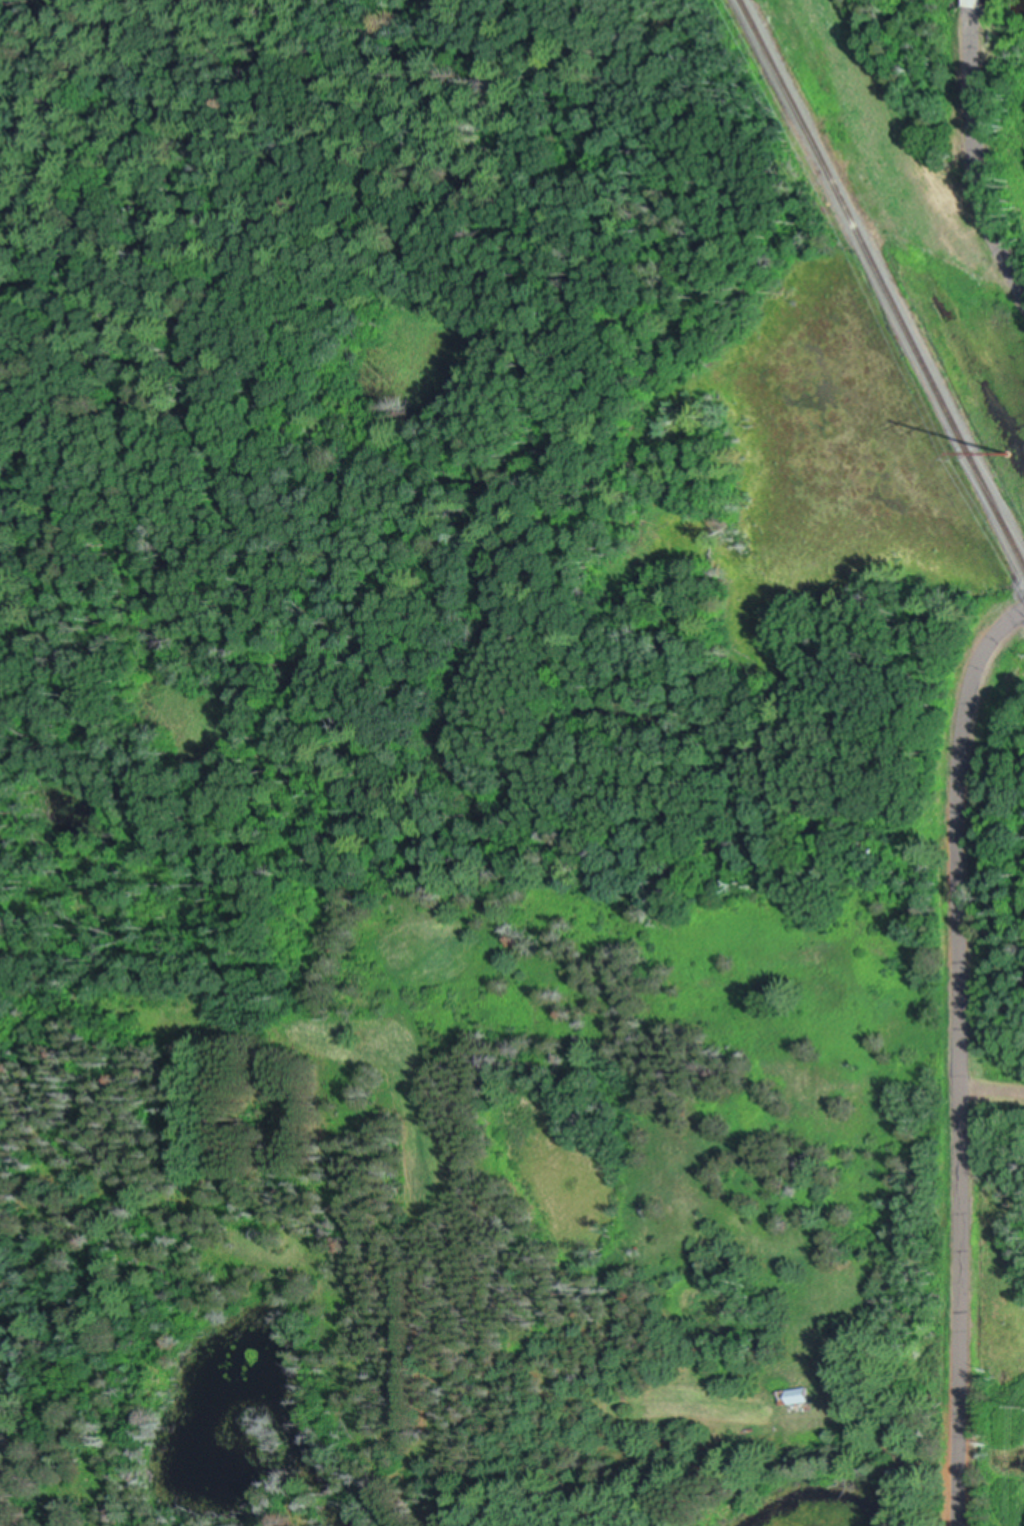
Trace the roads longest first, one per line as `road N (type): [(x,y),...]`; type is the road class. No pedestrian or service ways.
road 1 (residential): [(959,1525),(958,750),(981,659),(1023,612)]
road 2 (residential): [(1023,296),(976,182),(973,12)]

